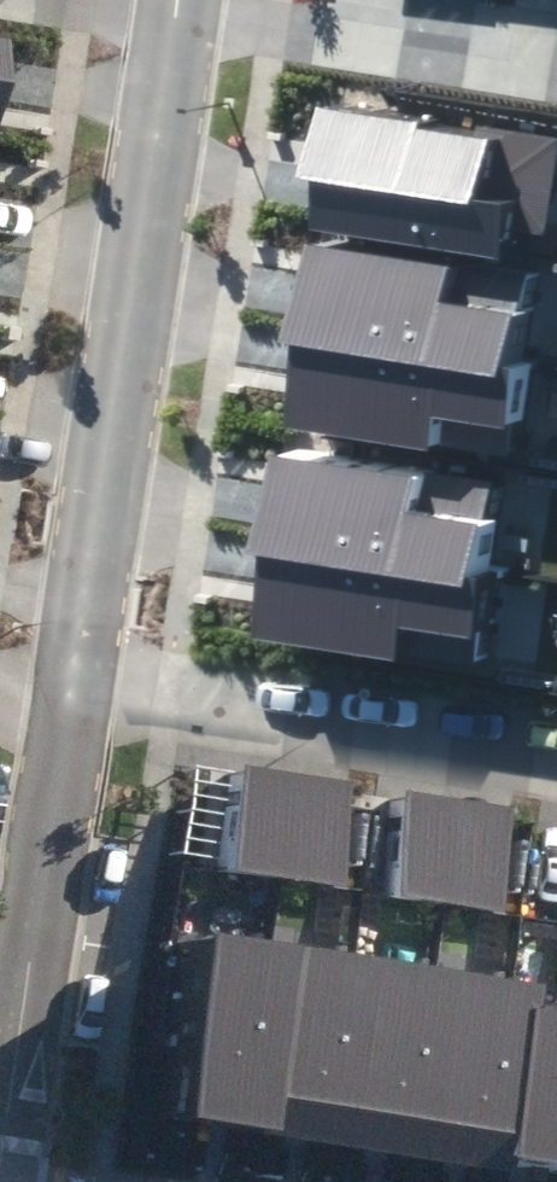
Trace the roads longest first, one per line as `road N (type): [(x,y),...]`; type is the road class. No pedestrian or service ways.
road 1 (residential): [(71,698),(174,8)]
road 2 (residential): [(71,698),(556,774)]
road 3 (residential): [(71,698),(0,1174)]
road 4 (residential): [(174,8),(556,68)]

